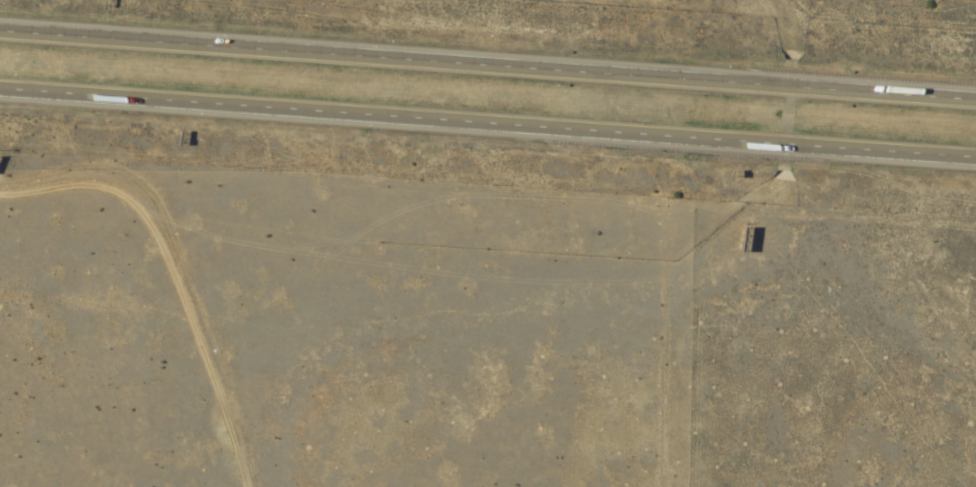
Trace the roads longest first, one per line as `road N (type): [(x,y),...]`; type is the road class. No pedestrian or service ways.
road 1 (motorway): [(0,90),(975,160)]
road 2 (motorway): [(975,102),(0,33)]
road 3 (track): [(0,191),(168,222),(230,394),(250,486)]

